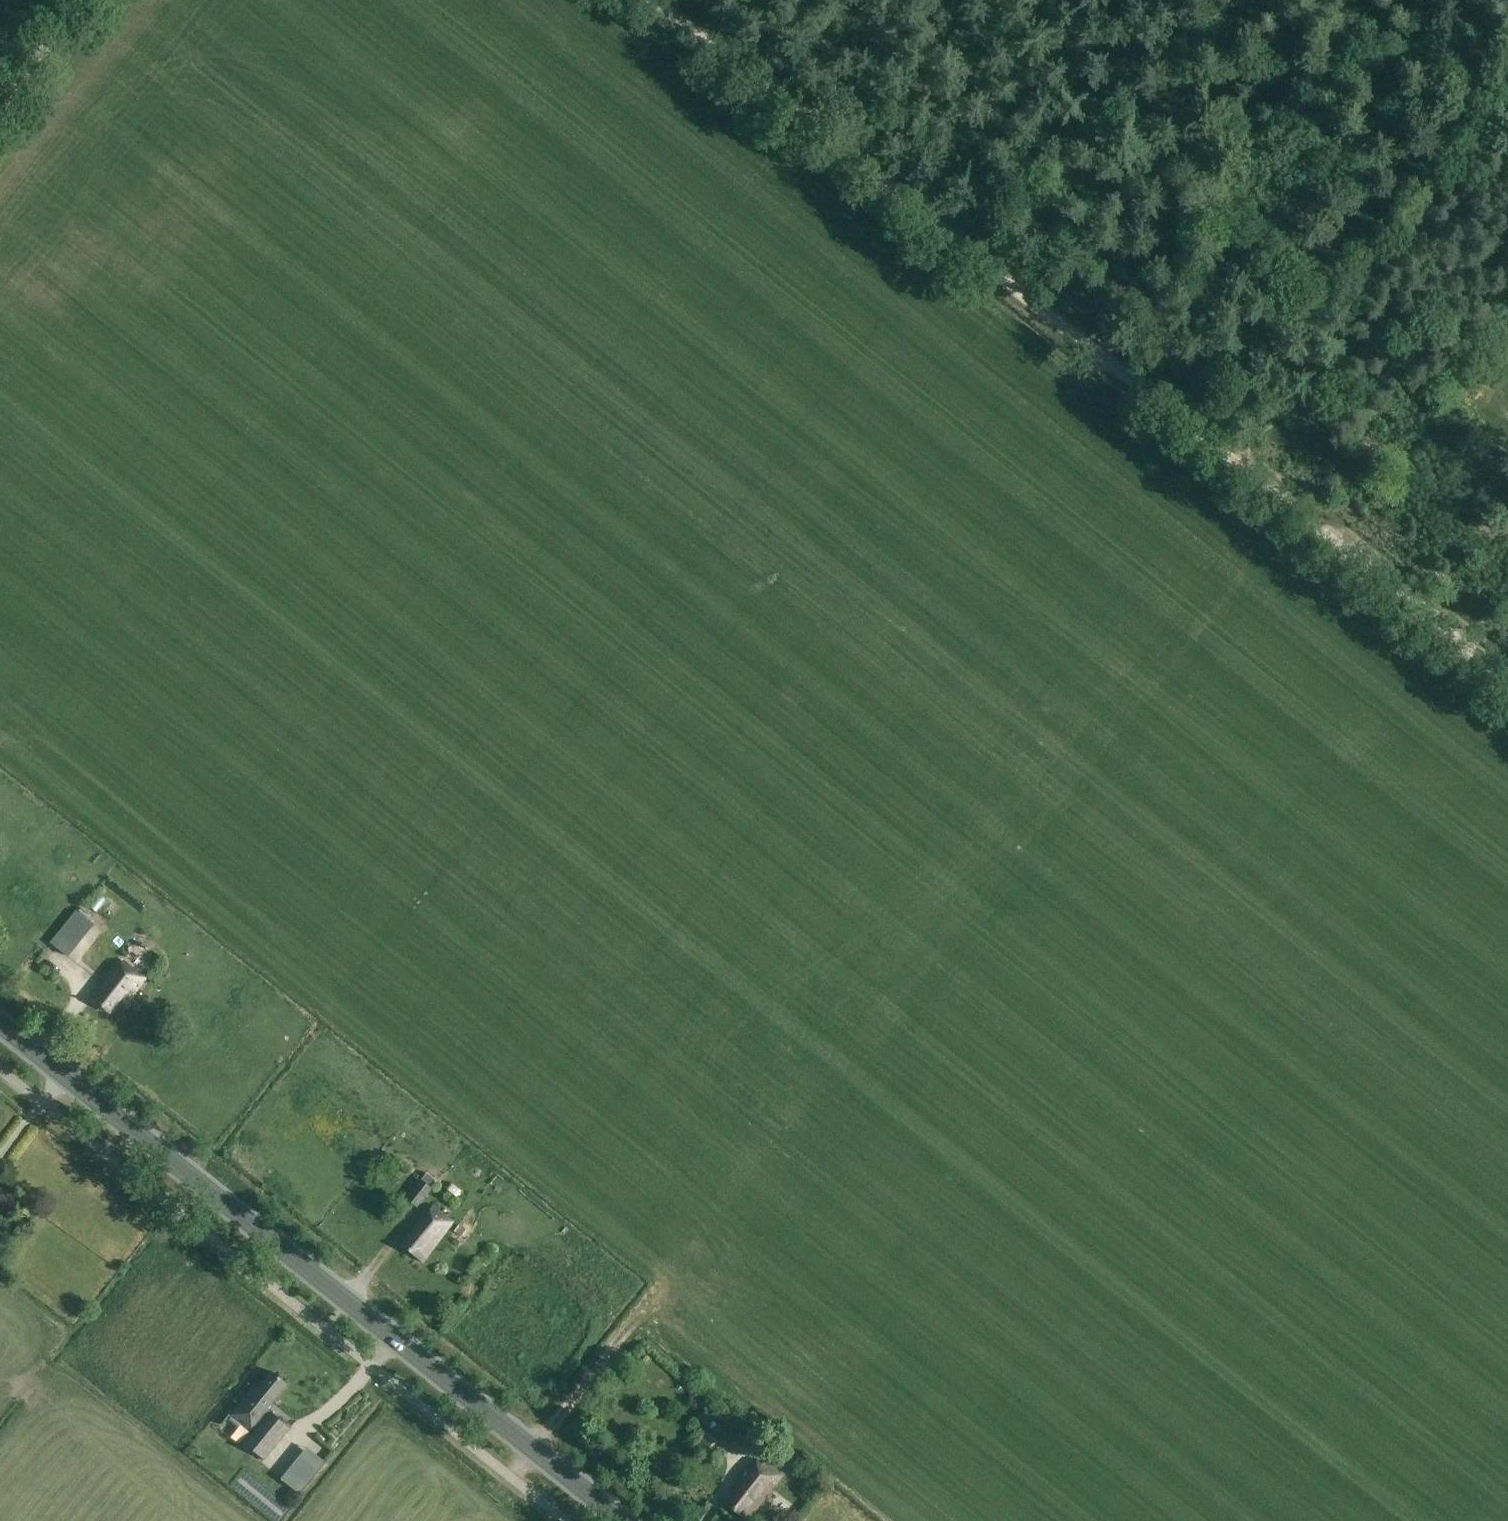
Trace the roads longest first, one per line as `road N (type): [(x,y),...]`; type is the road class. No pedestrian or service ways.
road 1 (primary): [(622,1520),(0,1024)]
road 2 (track): [(1240,466),(652,0)]
road 3 (track): [(1507,679),(1240,466)]
road 4 (track): [(82,0),(0,105)]

